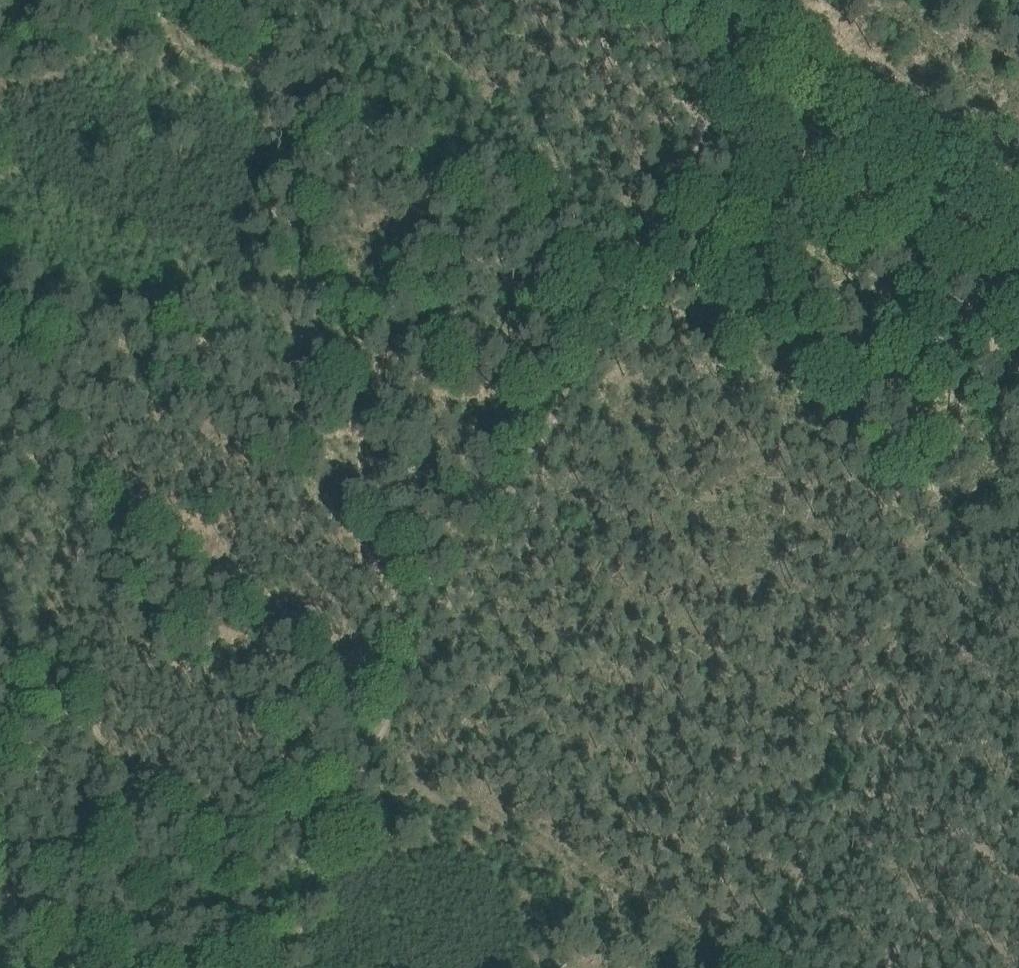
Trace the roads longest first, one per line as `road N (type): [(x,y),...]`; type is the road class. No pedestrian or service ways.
road 1 (track): [(1018,180),(715,0)]

